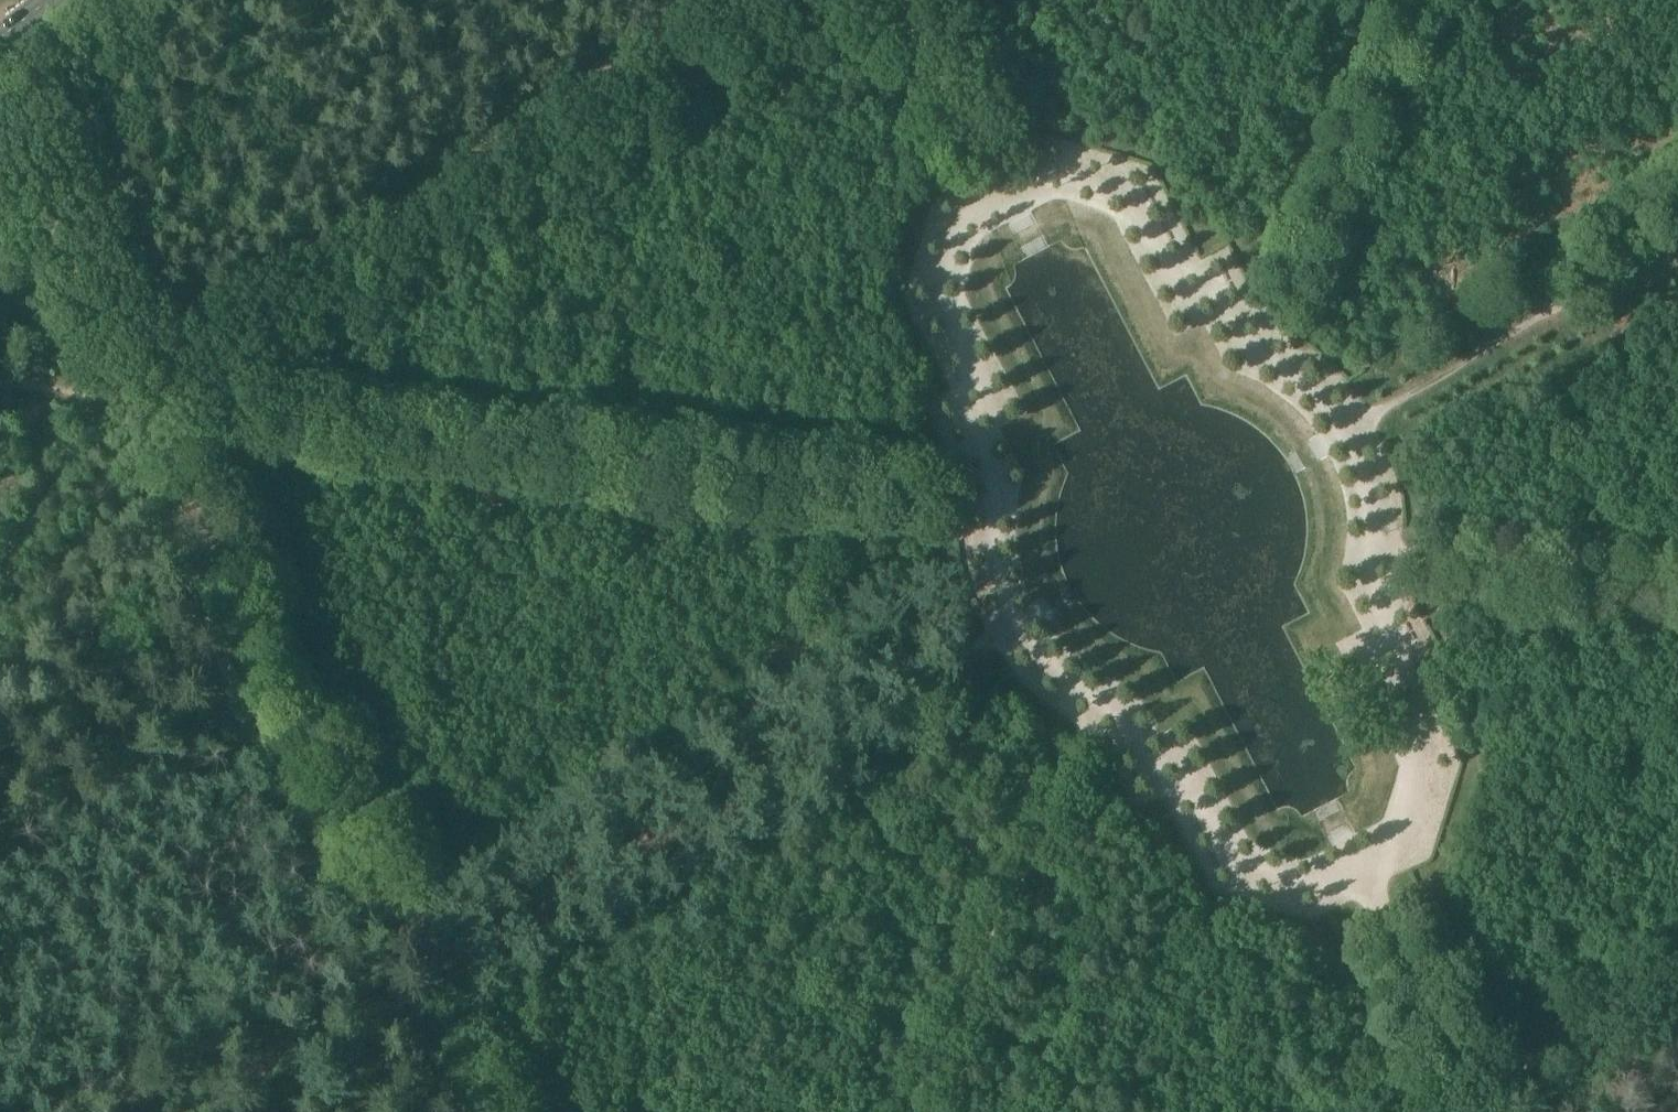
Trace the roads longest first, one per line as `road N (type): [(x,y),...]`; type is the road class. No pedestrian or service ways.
road 1 (track): [(523,1111),(142,396),(834,0)]
road 2 (track): [(0,673),(22,569),(57,474),(142,396),(997,490)]
road 3 (track): [(165,1111),(1018,626)]
road 4 (track): [(1347,426),(1397,635),(1416,772),(1409,815),(1394,843),(1363,865),(1498,1111)]
road 5 (track): [(1094,695),(1018,626),(997,550),(997,490),(948,286),(970,217),(1010,194)]
road 6 (track): [(912,1111),(1094,695)]
road 7 (track): [(0,379),(142,396),(0,124)]
road 8 (track): [(1010,194),(1055,175),(1125,195),(1167,257),(1202,272),(1250,347),(1301,379),(1347,426)]
road 9 (track): [(1347,426),(1677,238)]
road 10 (track): [(1402,0),(1250,347)]
road 11 (track): [(1094,695),(1197,802),(1233,851),(1280,878),(1327,885),(1363,865)]
road 12 (track): [(1677,959),(1410,1111)]
road 13 (track): [(1677,582),(1373,544)]
road 14 (track): [(913,0),(1010,194)]

